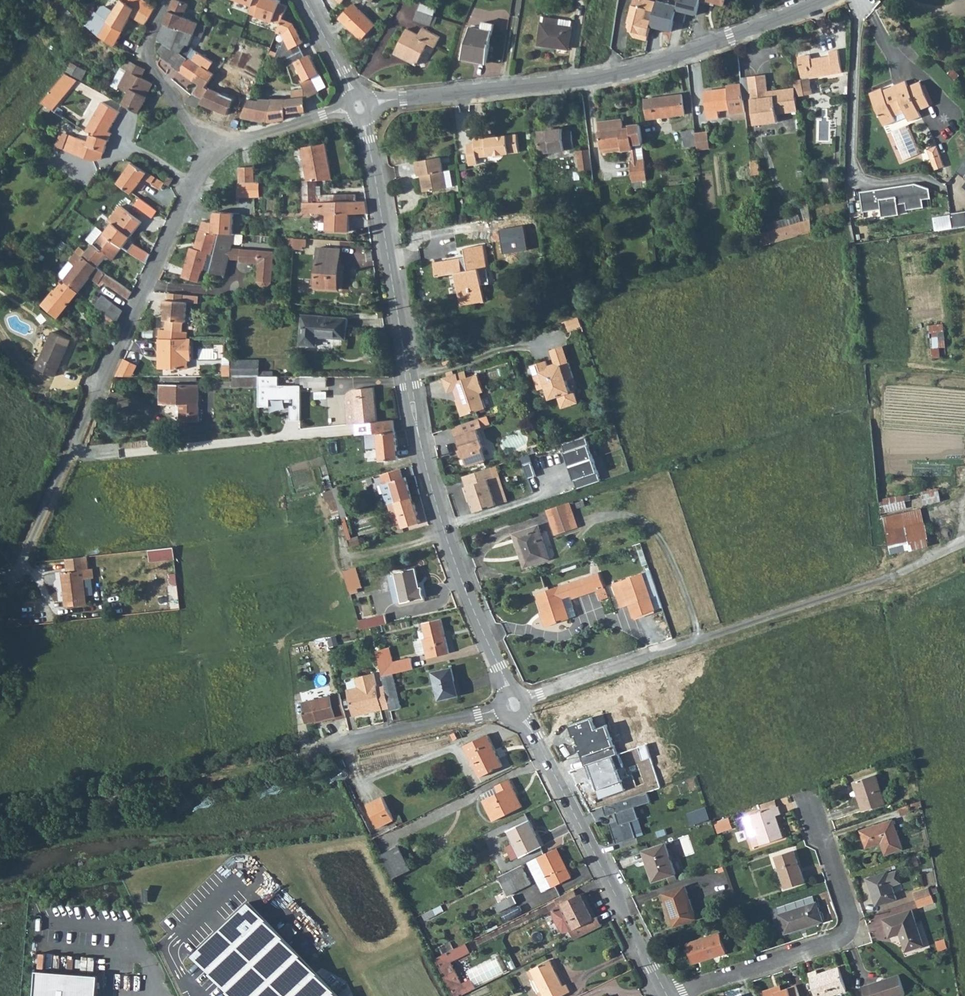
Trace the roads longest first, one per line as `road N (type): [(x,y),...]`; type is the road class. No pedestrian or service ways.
road 1 (tertiary): [(365,120),(422,451),(459,574),(509,690)]
road 2 (residential): [(9,591),(213,147)]
road 3 (residential): [(964,543),(529,699)]
road 4 (residential): [(374,103),(620,74),(818,0)]
road 5 (residential): [(812,806),(855,934),(667,993)]
road 6 (tertiary): [(523,715),(667,993)]
road 7 (residential): [(859,0),(851,186),(915,177),(946,188)]
road 8 (track): [(448,538),(639,476)]
road 9 (residential): [(306,749),(502,709)]
road 10 (residential): [(213,147),(149,63),(146,49),(165,0)]
road 11 (residential): [(213,147),(347,110)]

